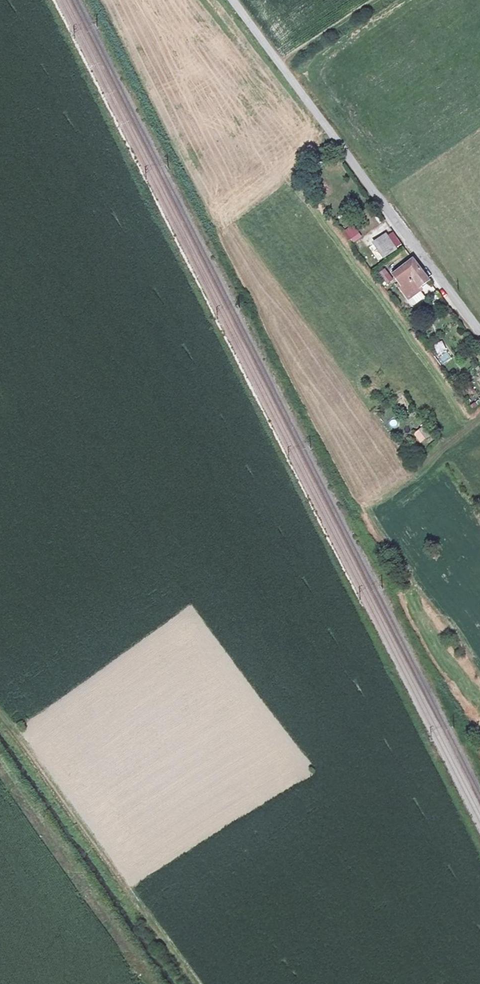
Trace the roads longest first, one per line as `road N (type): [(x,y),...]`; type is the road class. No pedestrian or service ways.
road 1 (unclassified): [(479,333),(233,0)]

